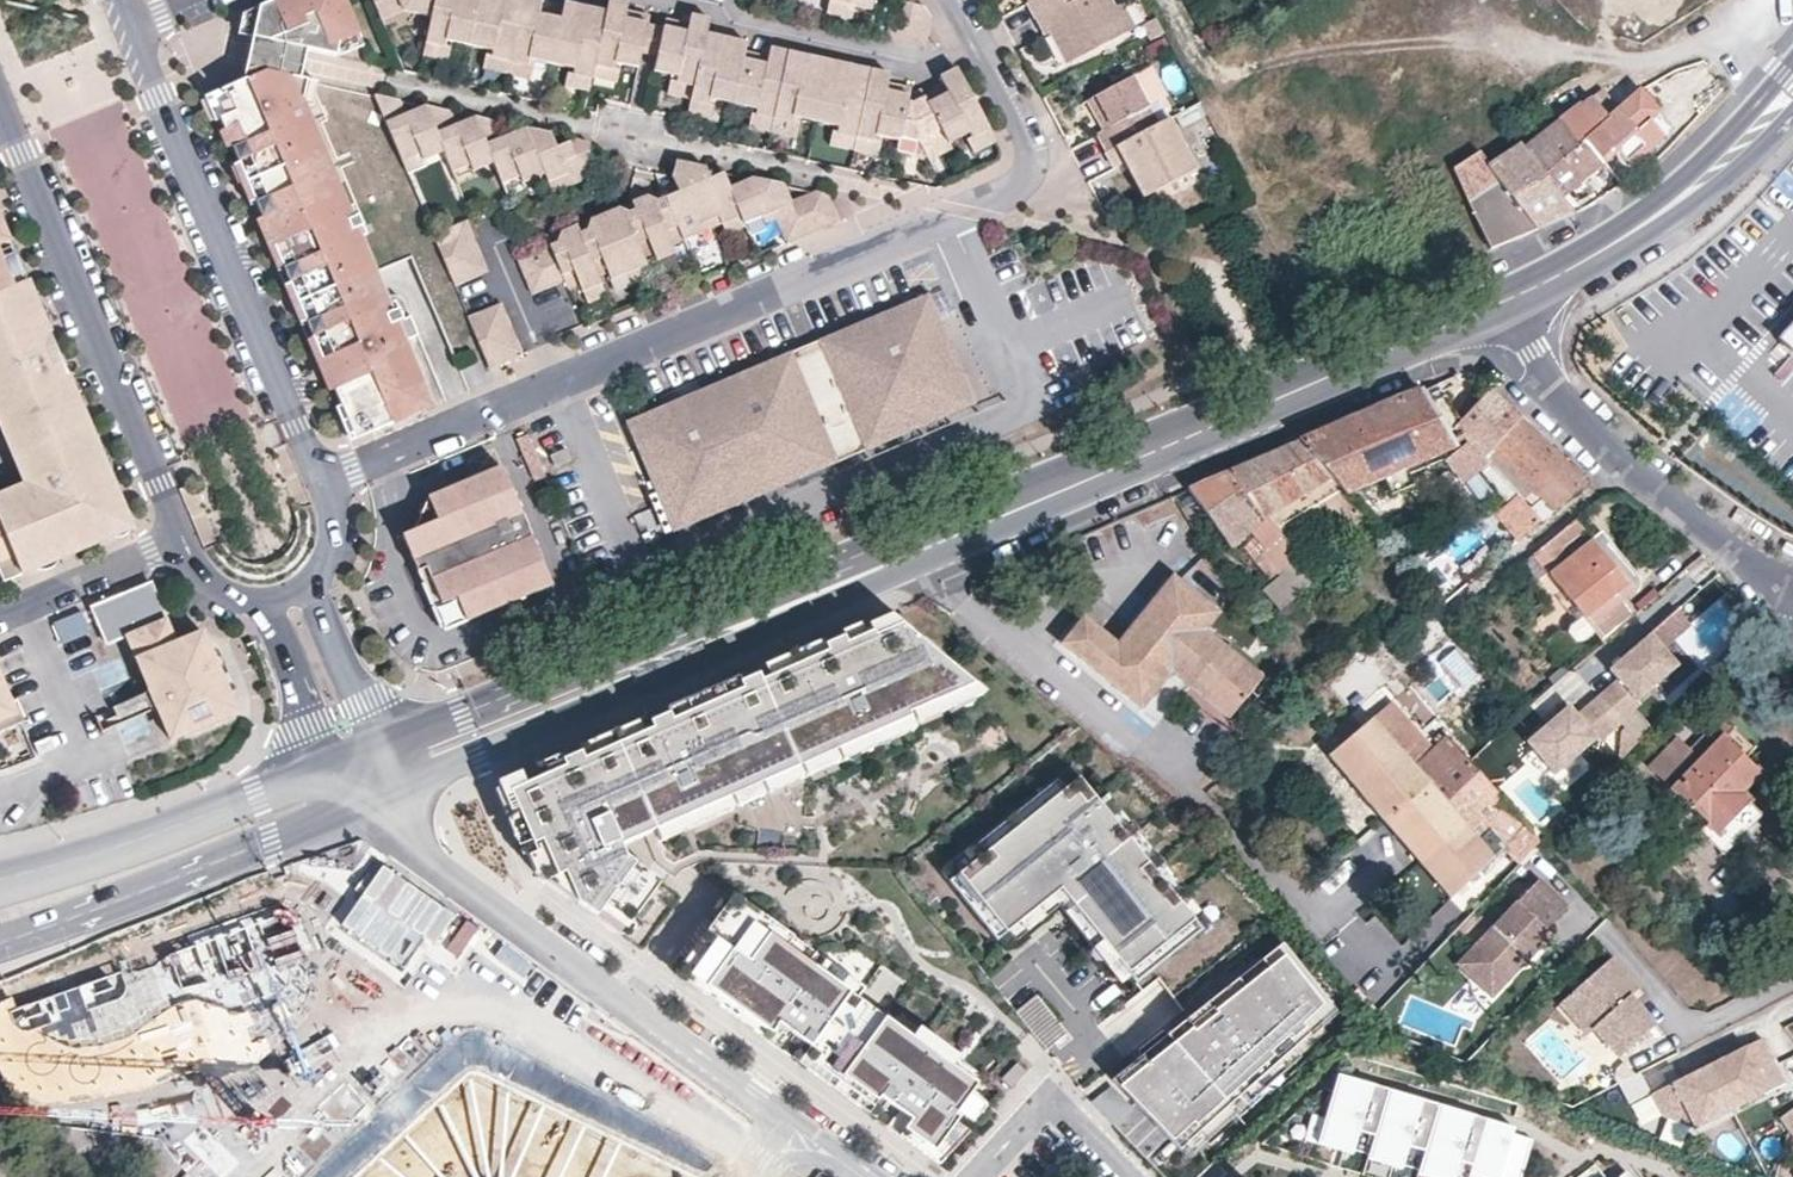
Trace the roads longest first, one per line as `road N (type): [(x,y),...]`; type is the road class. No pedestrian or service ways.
road 1 (residential): [(555,388),(1010,199),(1025,185),(1024,143),(970,40)]
road 2 (primary): [(945,540),(880,546),(359,757)]
road 3 (primary): [(385,803),(900,580),(945,540)]
road 4 (primary): [(1503,299),(945,540)]
road 5 (residential): [(385,803),(420,847),(854,1176)]
road 6 (residential): [(321,487),(133,32)]
road 7 (residential): [(0,105),(181,545)]
road 8 (residential): [(1503,299),(1588,424),(1792,593)]
road 9 (primary): [(0,945),(385,803)]
road 10 (primary): [(359,757),(195,821),(0,883)]
road 11 (primary): [(1792,82),(1716,165),(1628,234),(1503,299)]
road 12 (residential): [(555,388),(490,230),(615,186),(623,136)]
road 13 (residential): [(697,0),(717,4),(744,28),(926,63),(970,40)]
road 14 (residential): [(321,487),(555,388)]
road 15 (residential): [(977,1176),(1048,1101),(1129,1176)]
road 16 (residential): [(0,620),(181,545)]
road 17 (residential): [(268,605),(320,733),(359,757)]
road 18 (residential): [(359,757),(367,713),(312,586)]

